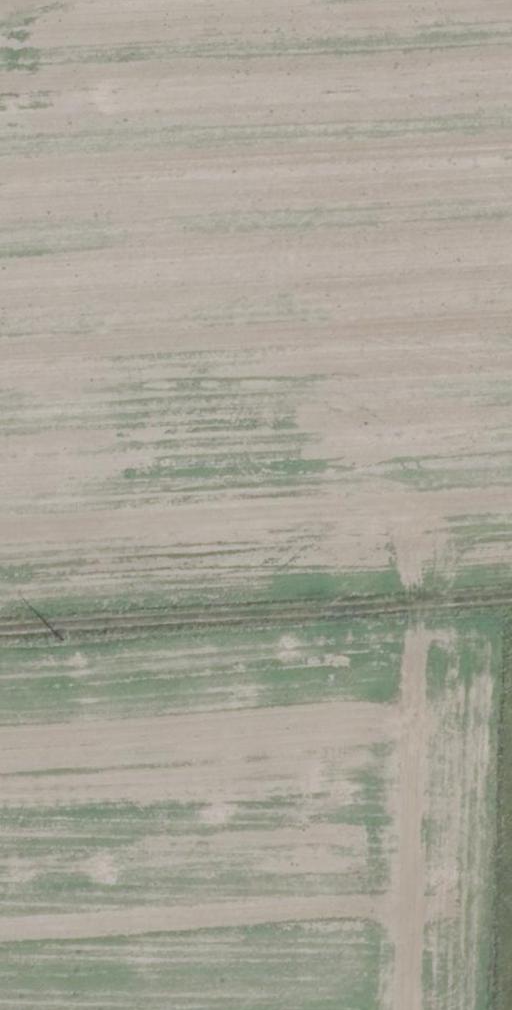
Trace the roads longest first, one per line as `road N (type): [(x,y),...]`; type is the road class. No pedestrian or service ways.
road 1 (track): [(0,629),(511,602)]

